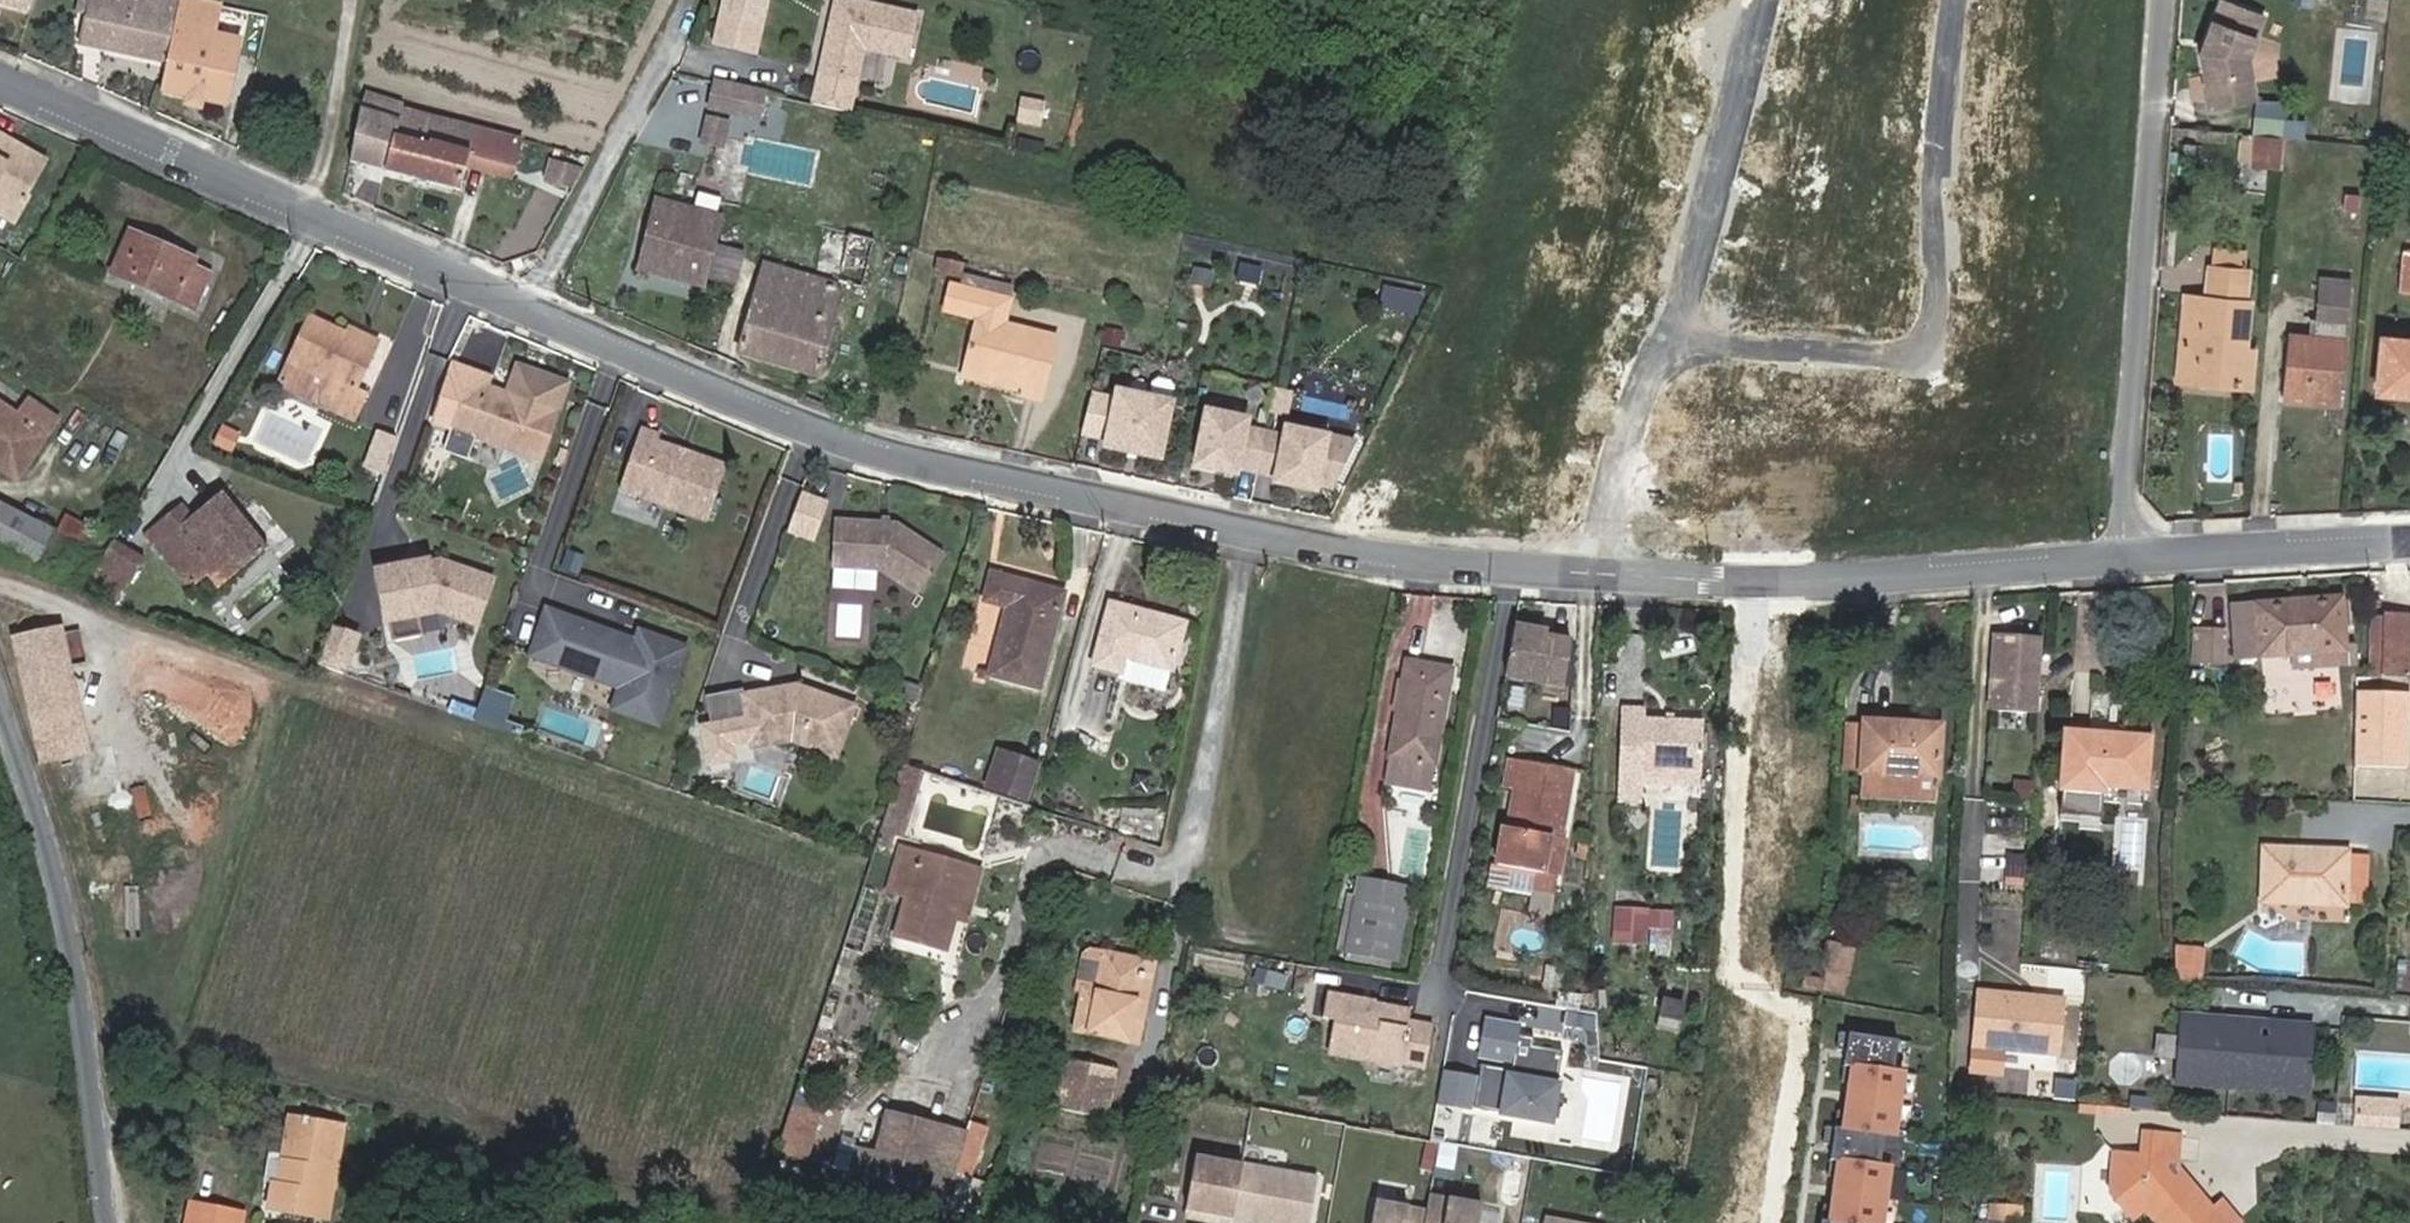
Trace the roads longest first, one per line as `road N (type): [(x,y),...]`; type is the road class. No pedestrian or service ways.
road 1 (residential): [(1603,574),(1441,565),(927,467),(522,305)]
road 2 (residential): [(1670,339),(1895,358),(1917,347),(1935,300),(1936,169),(1954,0)]
road 3 (residential): [(522,305),(0,83)]
road 4 (residential): [(2142,560),(2163,0)]
road 5 (residential): [(0,686),(42,776),(112,1101),(121,1222)]
road 6 (residential): [(2142,560),(1771,584),(1603,574)]
road 7 (residential): [(522,305),(666,53)]
road 8 (residential): [(2409,543),(2142,560)]
road 9 (residential): [(1603,574),(1606,511),(1635,392),(1670,339)]
road 10 (residential): [(1760,0),(1704,217)]
road 11 (residential): [(1704,217),(1670,339)]

